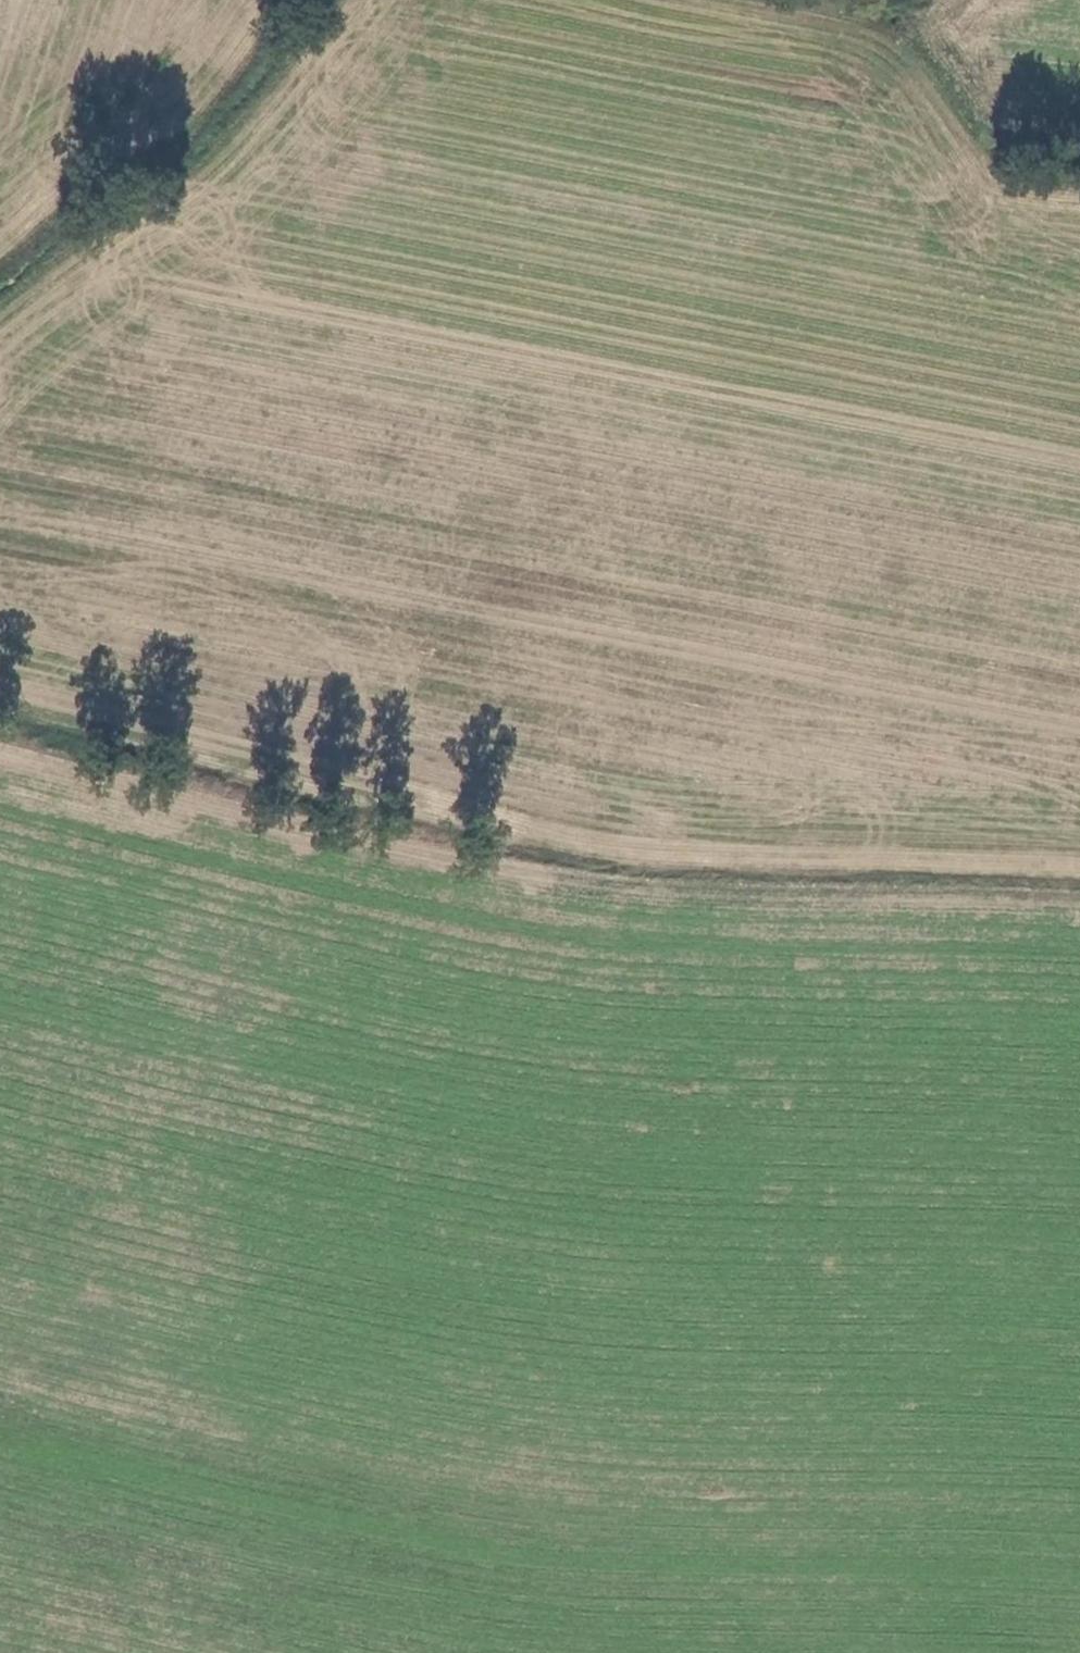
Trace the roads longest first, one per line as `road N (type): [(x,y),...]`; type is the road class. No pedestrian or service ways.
road 1 (track): [(1079,881),(856,863),(555,860)]

